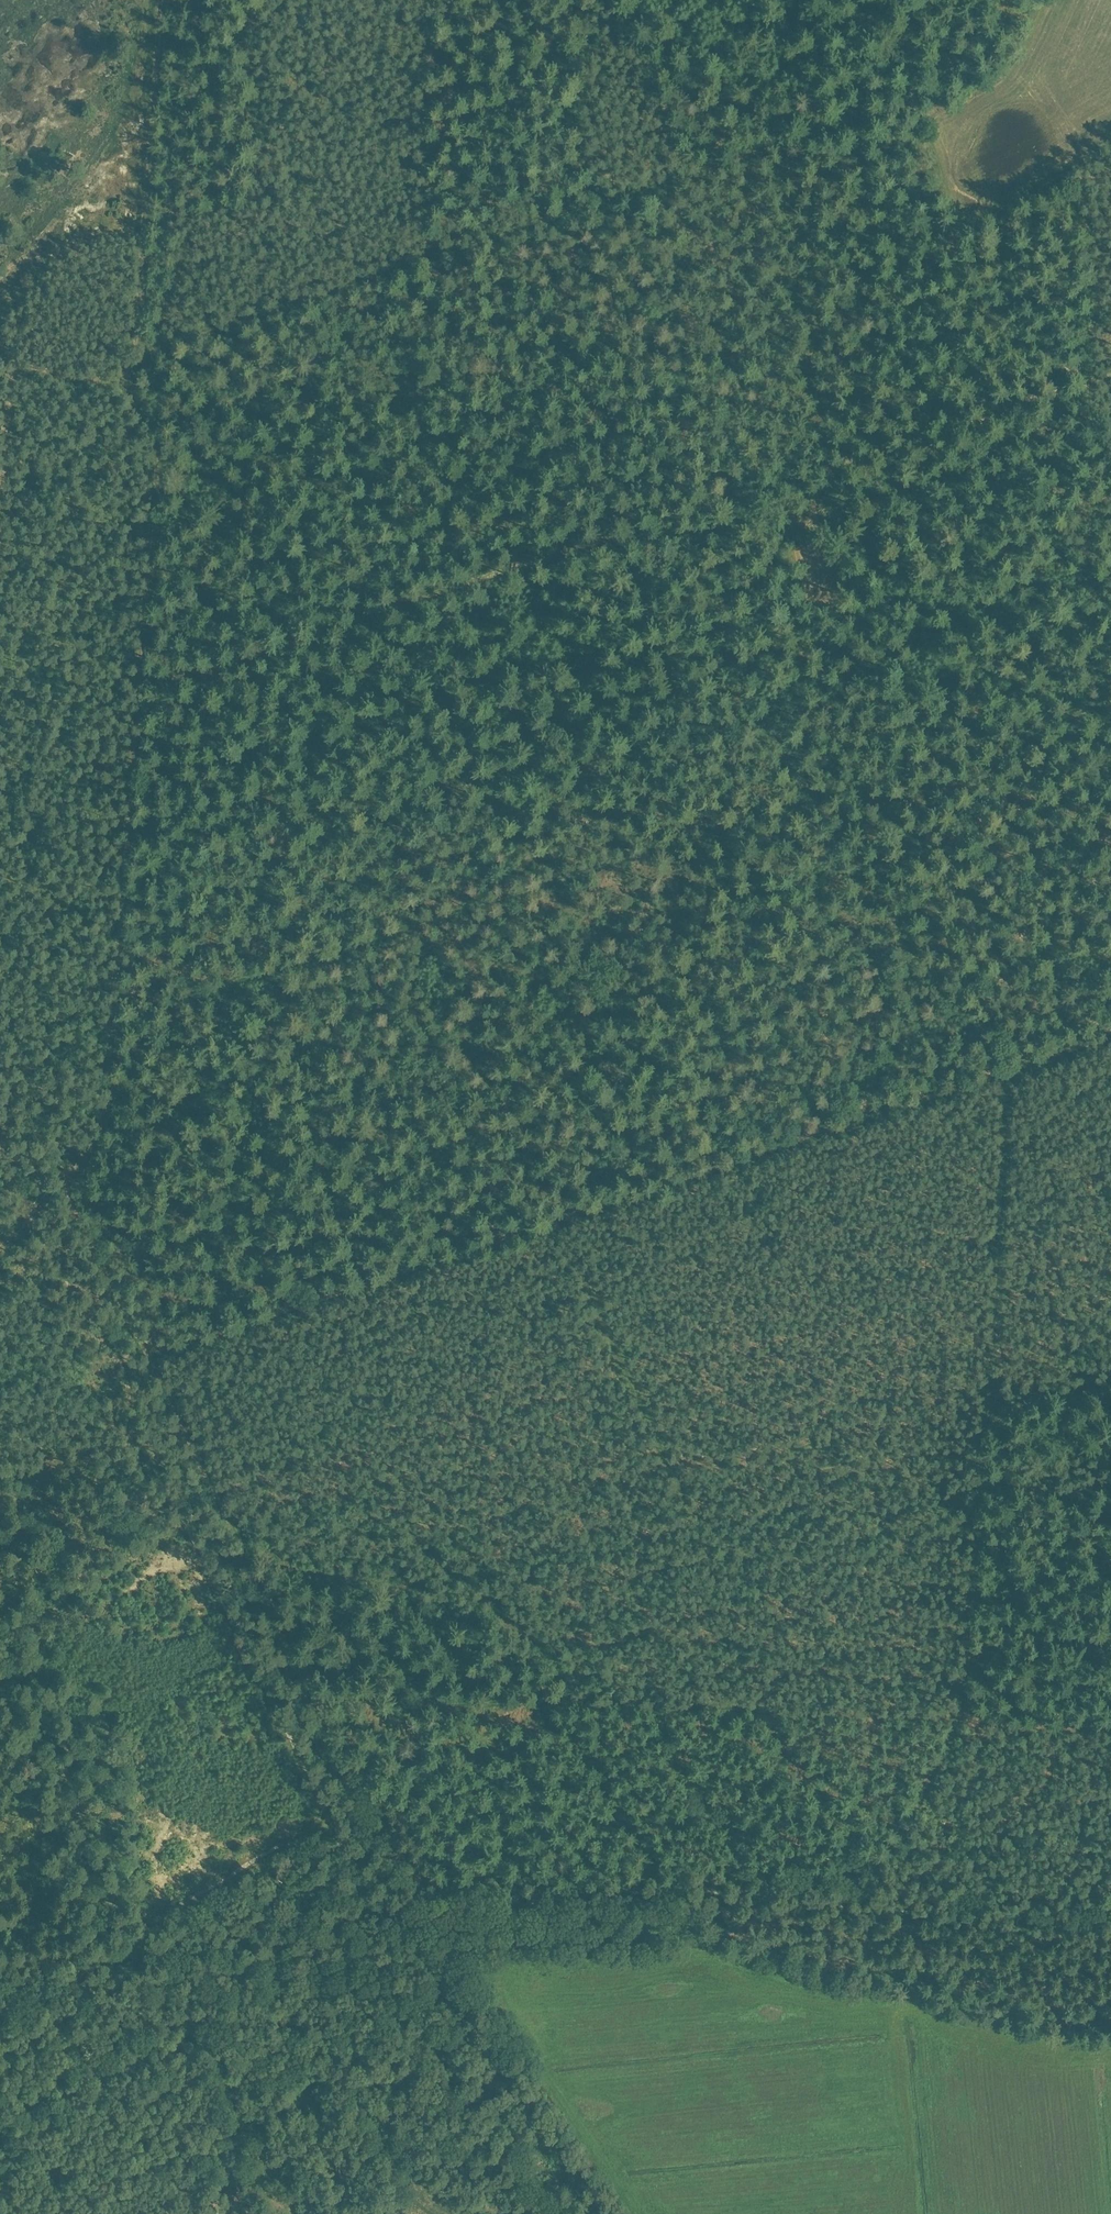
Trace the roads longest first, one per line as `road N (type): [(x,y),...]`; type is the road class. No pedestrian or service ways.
road 1 (track): [(62,1186),(97,1140),(107,1109),(157,469),(133,384),(157,0)]
road 2 (track): [(139,689),(1110,377)]
road 3 (track): [(1110,1037),(149,1358)]
road 4 (track): [(469,1997),(298,1753),(190,1515),(32,1209)]
road 5 (track): [(429,1891),(282,1634),(149,1358)]
road 6 (track): [(97,1989),(274,1938),(328,1935),(369,1965),(437,1950)]
road 7 (track): [(332,2213),(248,2136),(222,2053),(99,1990)]
road 8 (track): [(60,1980),(336,1813)]
road 9 (track): [(0,1627),(190,1515)]
road 10 (track): [(149,1358),(62,1186)]
road 11 (track): [(0,356),(133,384)]
road 12 (track): [(62,1186),(0,1066)]

